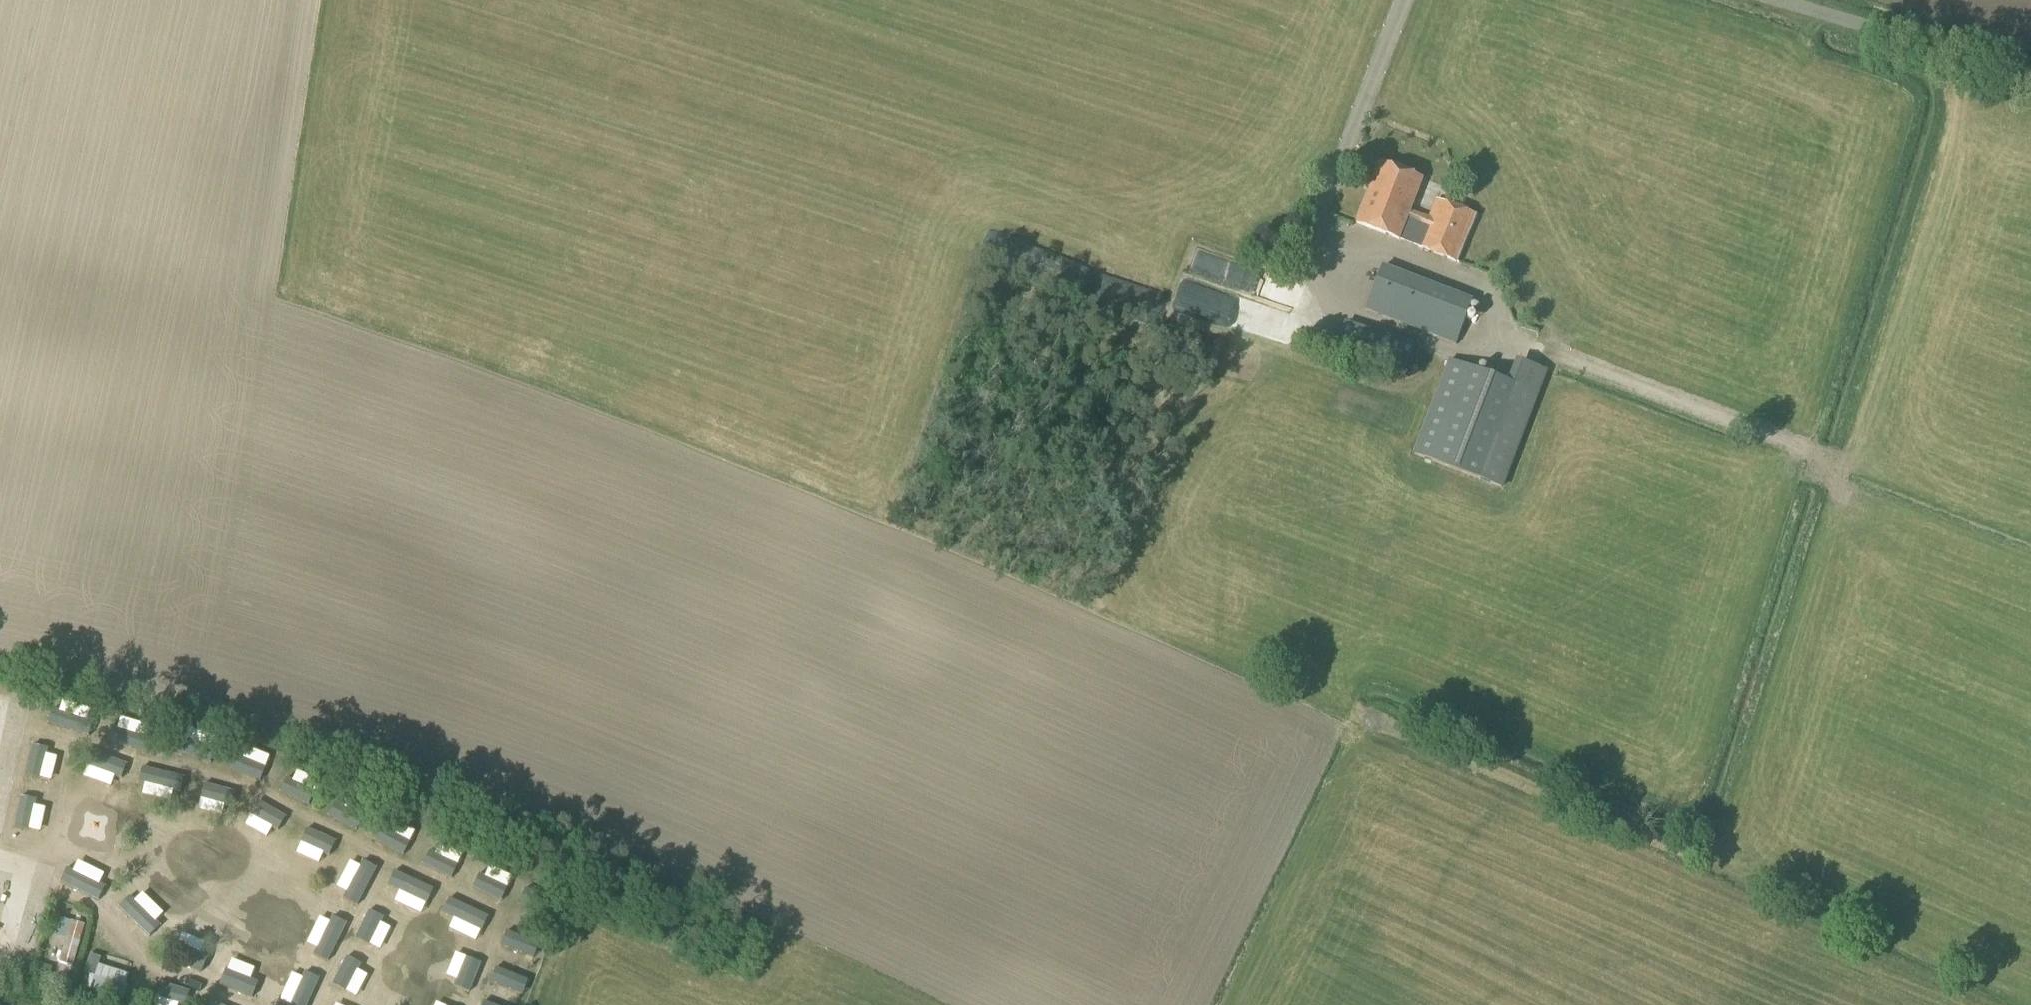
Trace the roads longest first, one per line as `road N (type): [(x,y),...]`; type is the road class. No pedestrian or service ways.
road 1 (unclassified): [(2030,81),(1766,0)]

